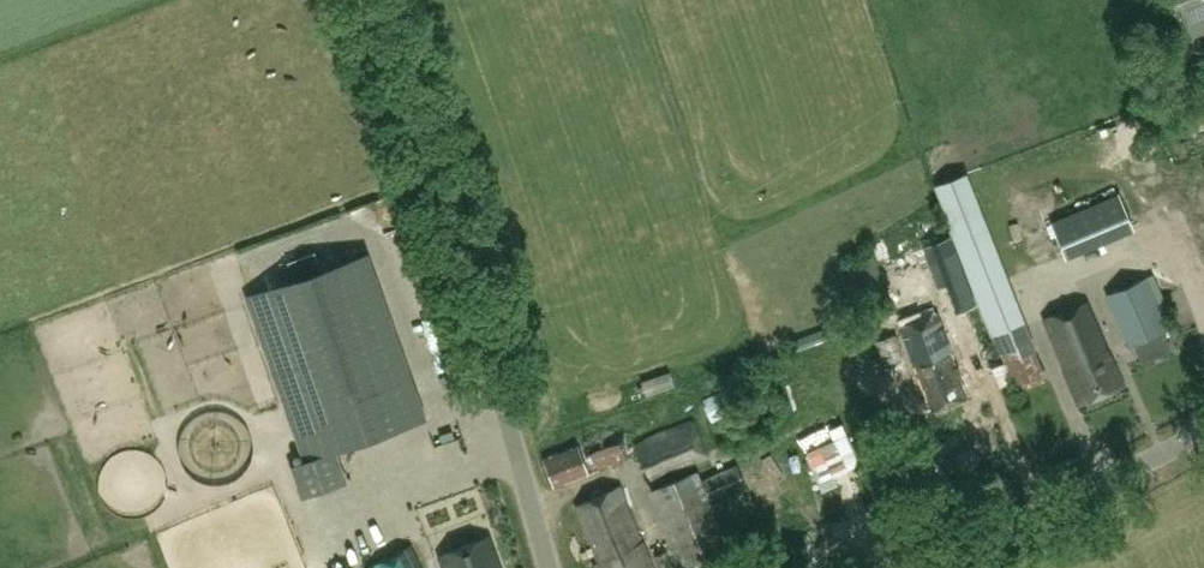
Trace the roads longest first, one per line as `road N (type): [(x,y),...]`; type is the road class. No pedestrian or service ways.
road 1 (unclassified): [(549,567),(476,314),(364,0)]
road 2 (unclassified): [(949,567),(1203,436)]

